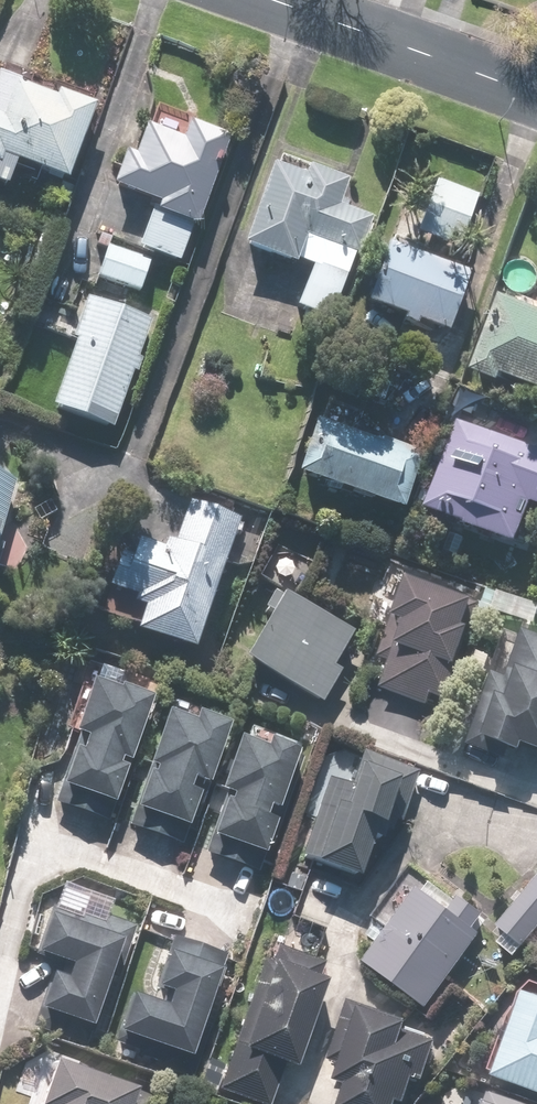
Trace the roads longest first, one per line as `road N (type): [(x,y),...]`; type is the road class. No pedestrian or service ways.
road 1 (tertiary): [(278,0),(536,93)]

